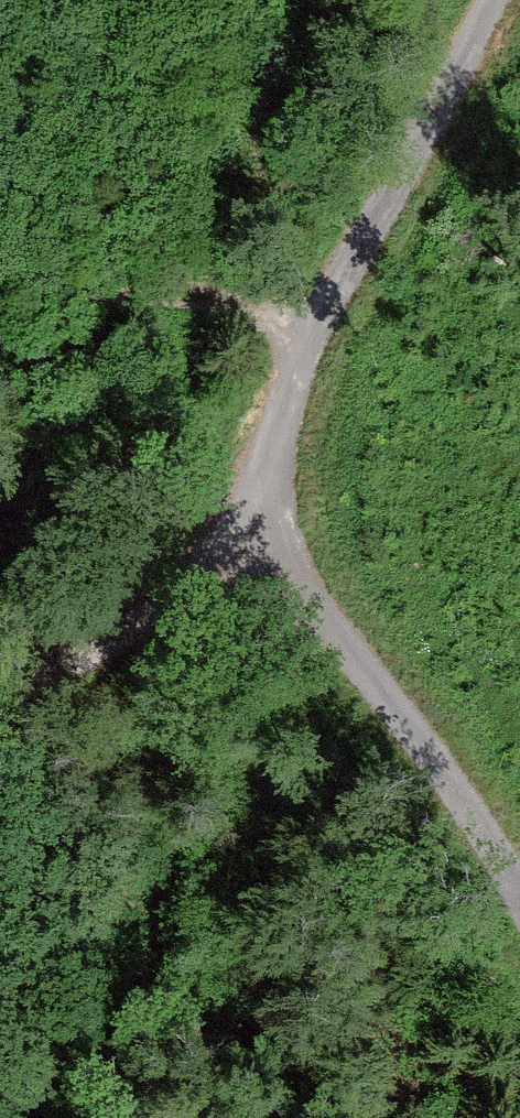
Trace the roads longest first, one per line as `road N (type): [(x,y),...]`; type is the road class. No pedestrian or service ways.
road 1 (track): [(519,898),(471,807),(332,625),(282,523),(280,459),(335,300),(501,0)]
road 2 (track): [(280,459),(170,603),(0,712)]
road 3 (track): [(0,274),(194,304),(335,300)]

